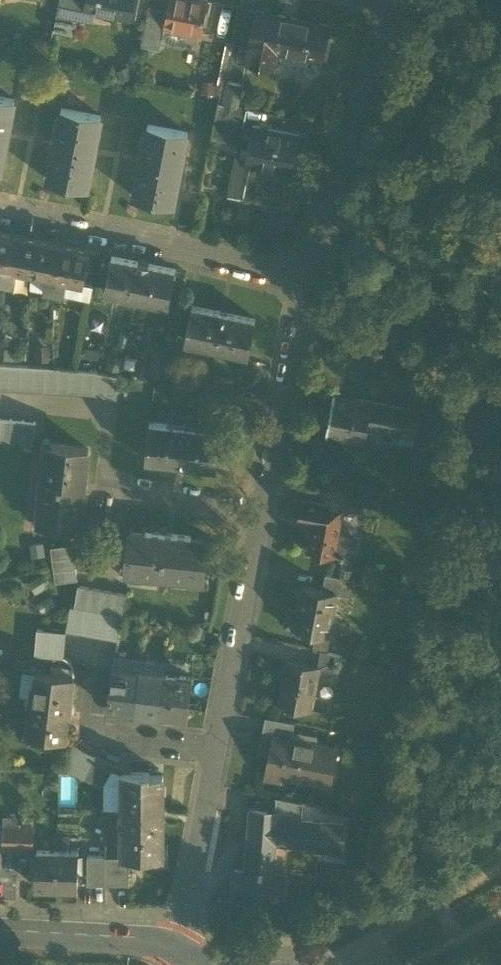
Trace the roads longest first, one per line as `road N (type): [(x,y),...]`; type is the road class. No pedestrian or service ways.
road 1 (residential): [(311,283),(203,253),(0,214)]
road 2 (residential): [(311,283),(391,0)]
road 3 (residential): [(216,748),(262,510)]
road 4 (residential): [(262,510),(311,283)]
road 5 (residential): [(178,942),(216,748)]
road 6 (residential): [(178,942),(0,929)]
road 7 (residential): [(216,748),(91,734),(95,692)]
road 8 (residential): [(262,510),(126,490)]

